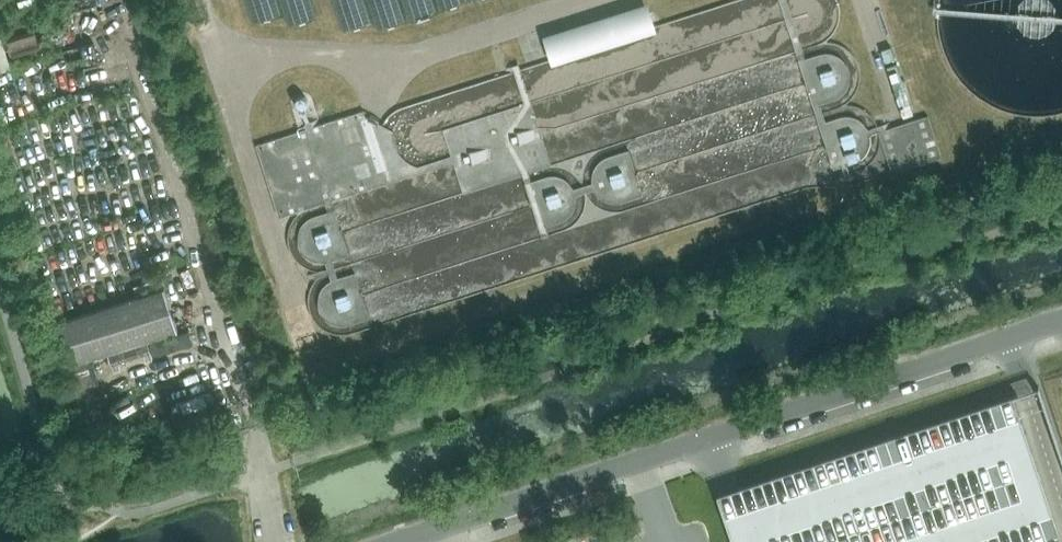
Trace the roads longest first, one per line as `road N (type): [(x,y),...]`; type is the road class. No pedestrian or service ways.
road 1 (unclassified): [(396,541),(1061,321)]

